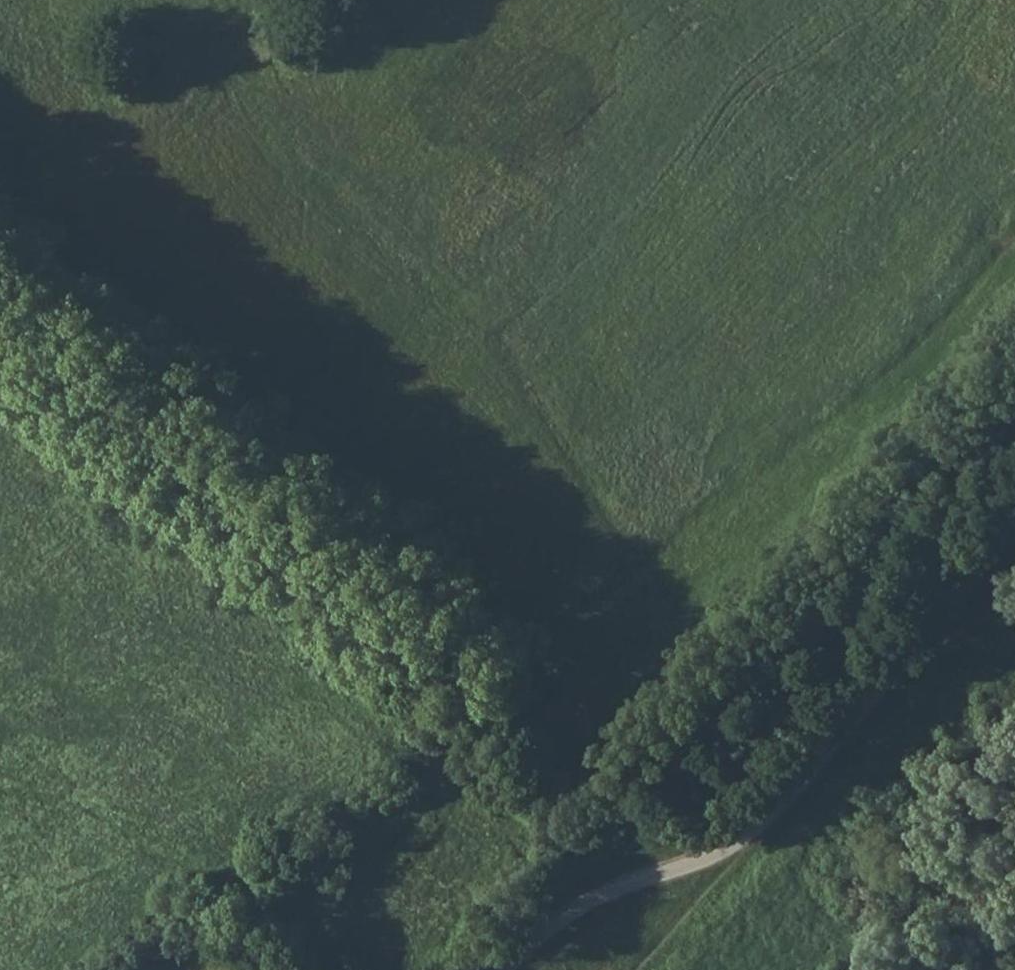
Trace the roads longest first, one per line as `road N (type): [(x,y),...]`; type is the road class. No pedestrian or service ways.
road 1 (track): [(503,969),(564,914),(736,844),(772,814),(1014,526)]

